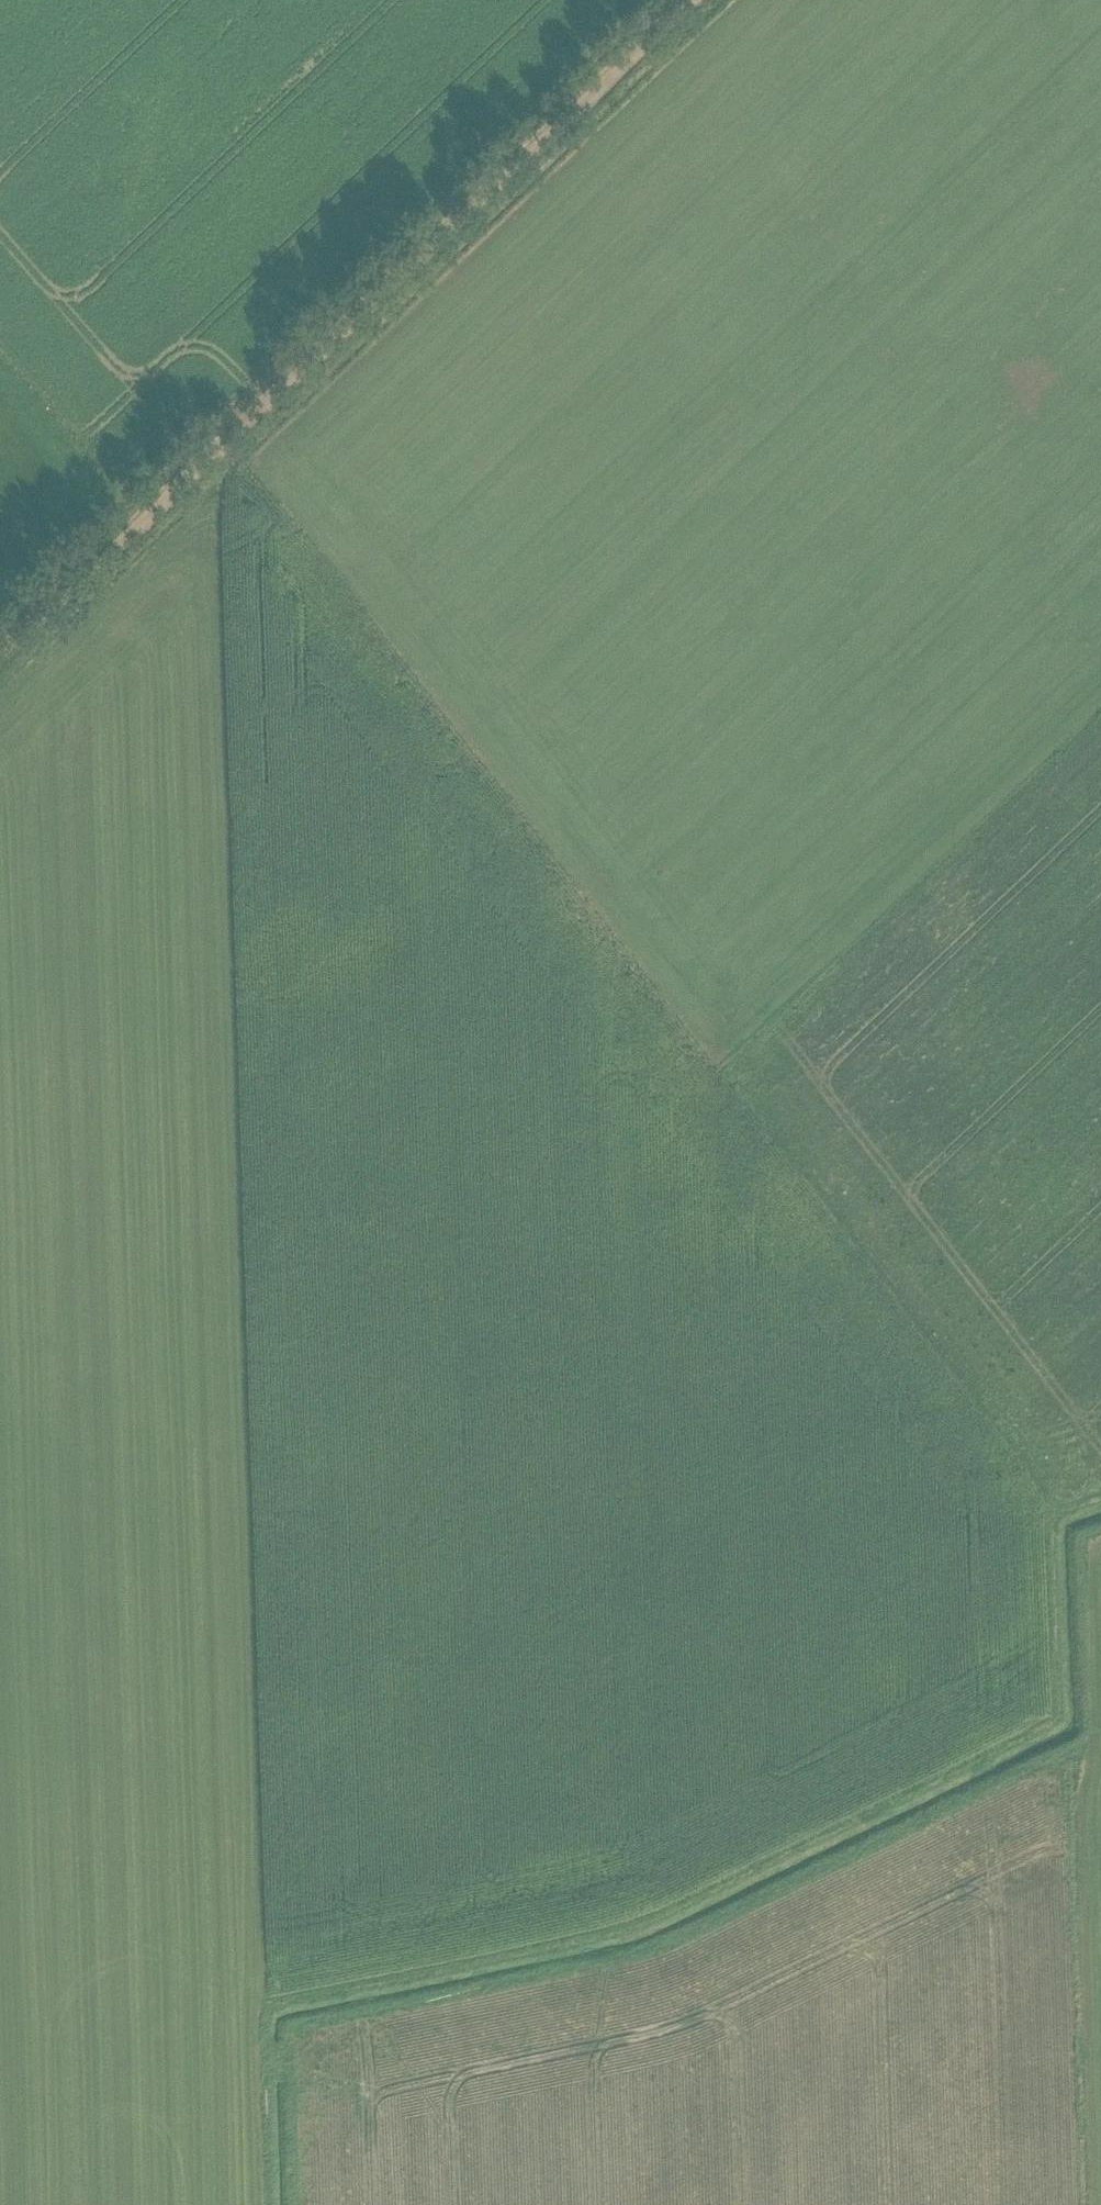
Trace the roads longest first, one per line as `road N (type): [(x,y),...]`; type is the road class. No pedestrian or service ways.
road 1 (track): [(695,0),(0,659)]

